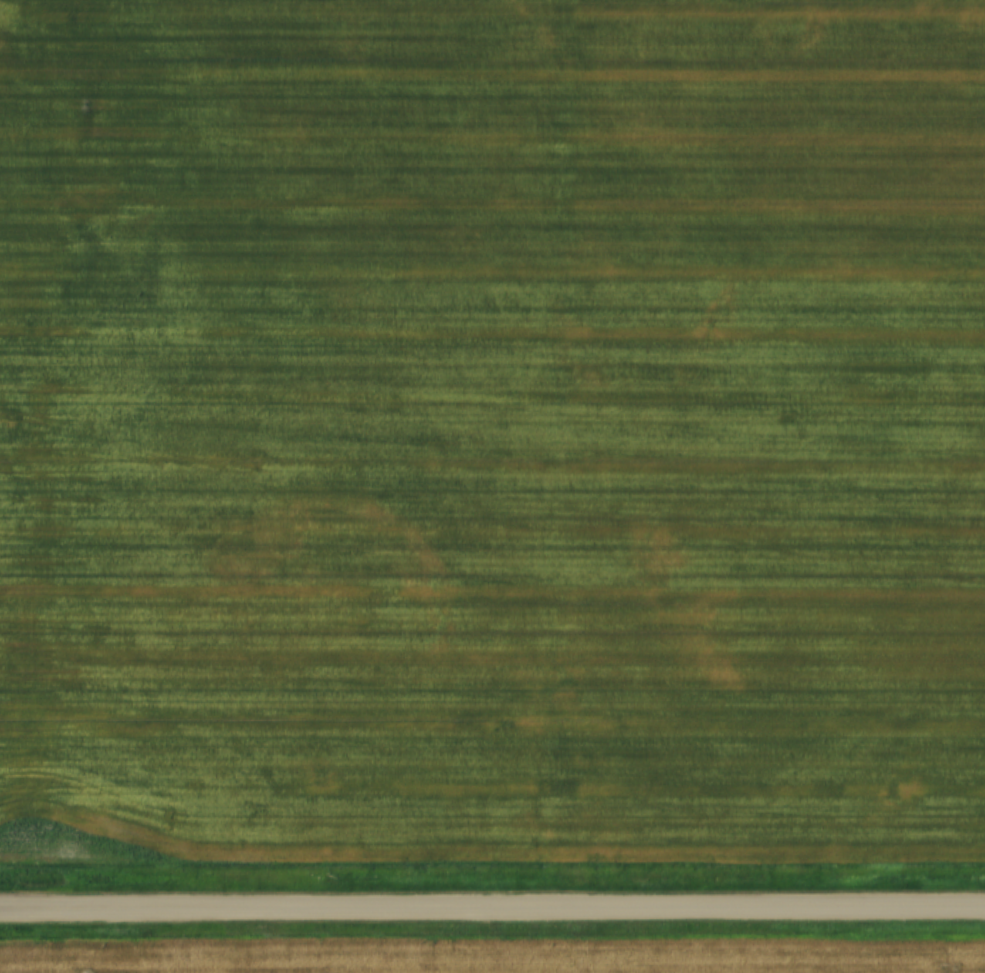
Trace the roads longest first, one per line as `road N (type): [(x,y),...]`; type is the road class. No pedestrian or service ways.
road 1 (residential): [(984,910),(0,911)]

